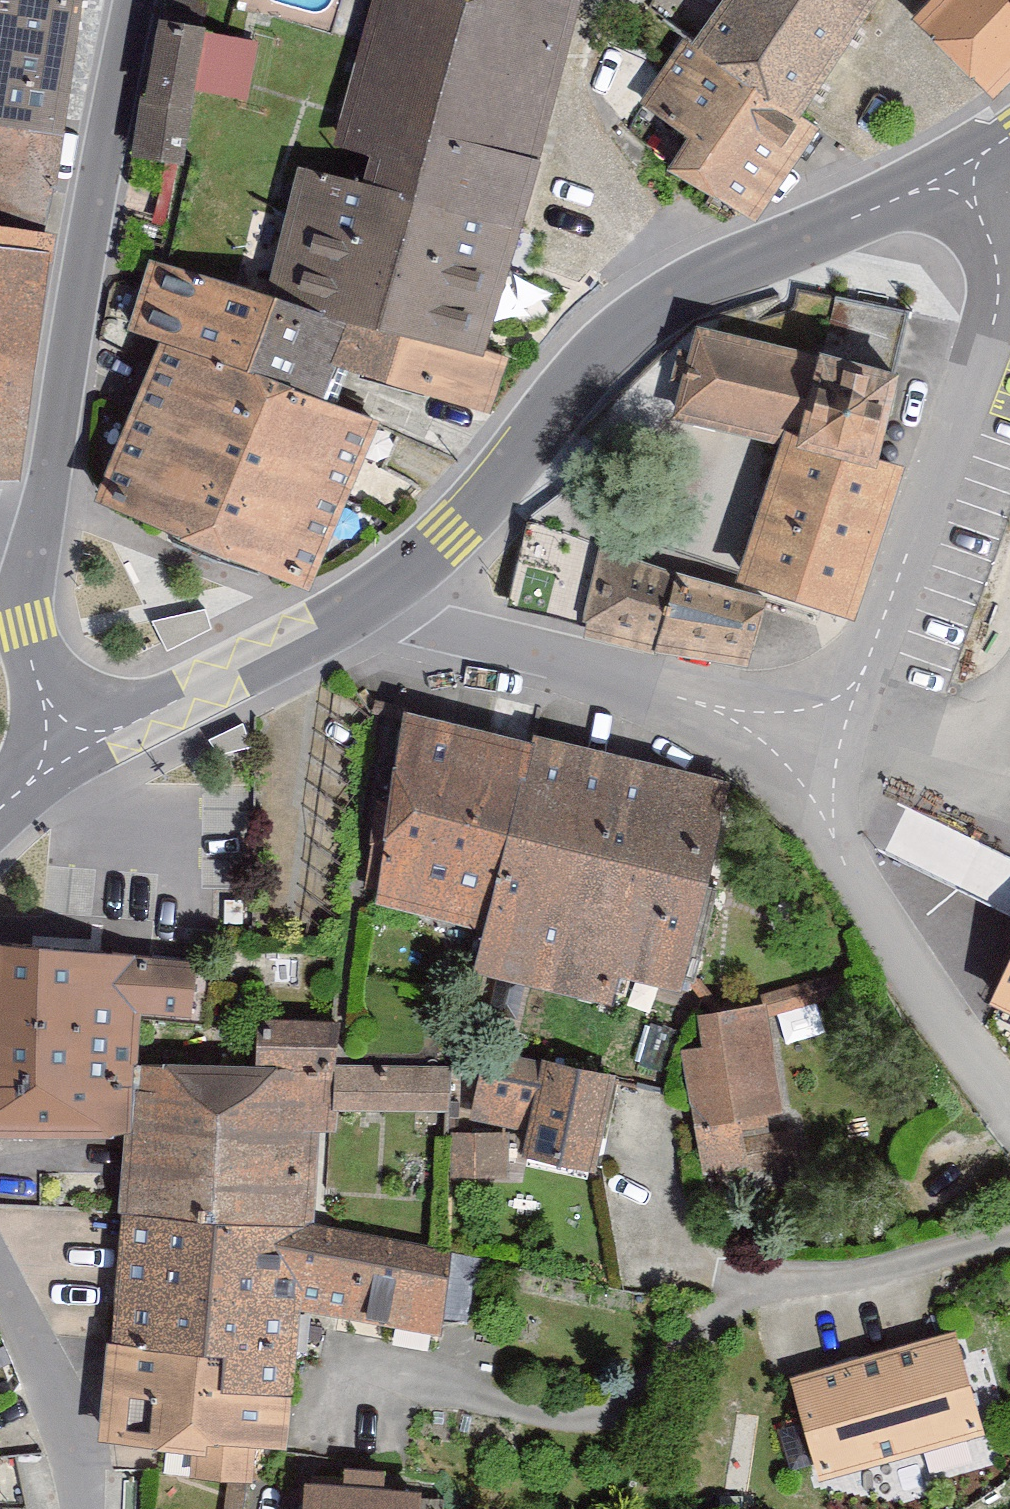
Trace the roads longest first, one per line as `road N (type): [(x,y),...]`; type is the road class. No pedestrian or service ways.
road 1 (tertiary): [(969,167),(736,274),(645,327),(450,533),(360,606)]
road 2 (residential): [(969,167),(996,254),(998,300),(866,676),(799,733)]
road 3 (tertiary): [(138,0),(38,520)]
road 4 (residential): [(360,606),(799,733)]
road 5 (residential): [(799,733),(832,846),(1009,1121)]
road 6 (tertiary): [(360,606),(63,758)]
road 7 (residential): [(1009,710),(976,779),(799,733)]
road 8 (tertiary): [(38,520),(24,626),(63,758)]
road 9 (residential): [(87,1508),(87,1467),(0,1289)]

